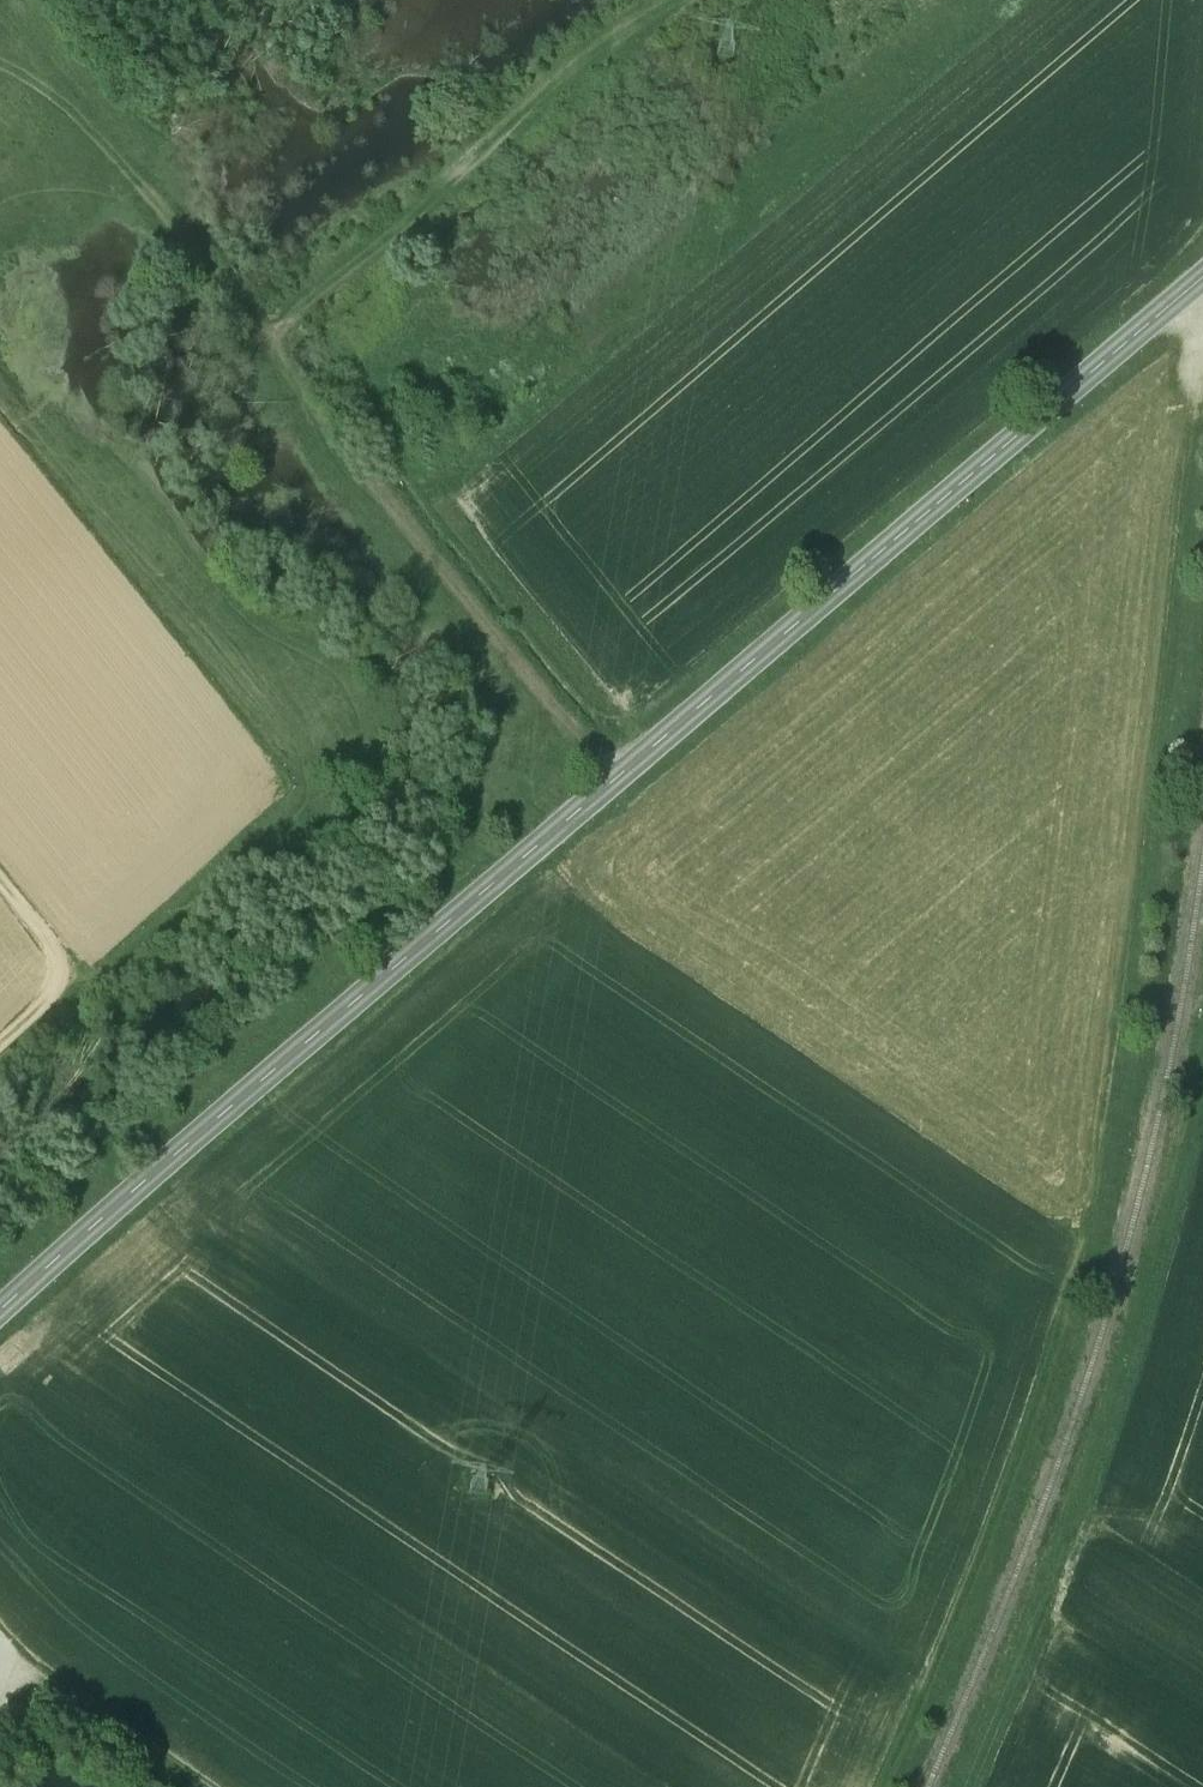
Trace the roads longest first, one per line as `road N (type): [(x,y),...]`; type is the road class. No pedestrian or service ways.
road 1 (secondary): [(0,1314),(1202,281)]
road 2 (track): [(886,1786),(1016,1464),(1081,1252),(1136,959),(1192,423)]
road 3 (track): [(621,776),(277,347),(711,0)]
road 4 (track): [(1202,1087),(1099,1471),(973,1786)]
road 5 (track): [(277,347),(0,19)]
road 6 (track): [(190,1786),(6,1665)]
road 7 (track): [(0,882),(47,935),(58,962),(54,991),(0,1041)]
road 8 (track): [(1179,301),(1196,329),(1192,423)]

